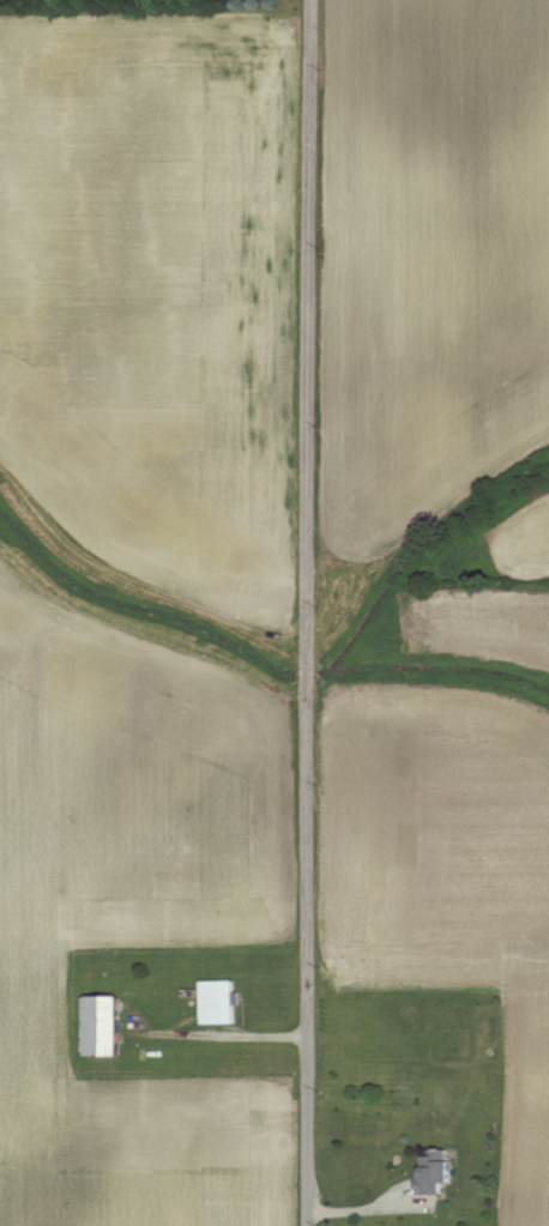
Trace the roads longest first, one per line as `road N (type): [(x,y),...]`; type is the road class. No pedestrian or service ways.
road 1 (residential): [(305,1225),(308,0)]

